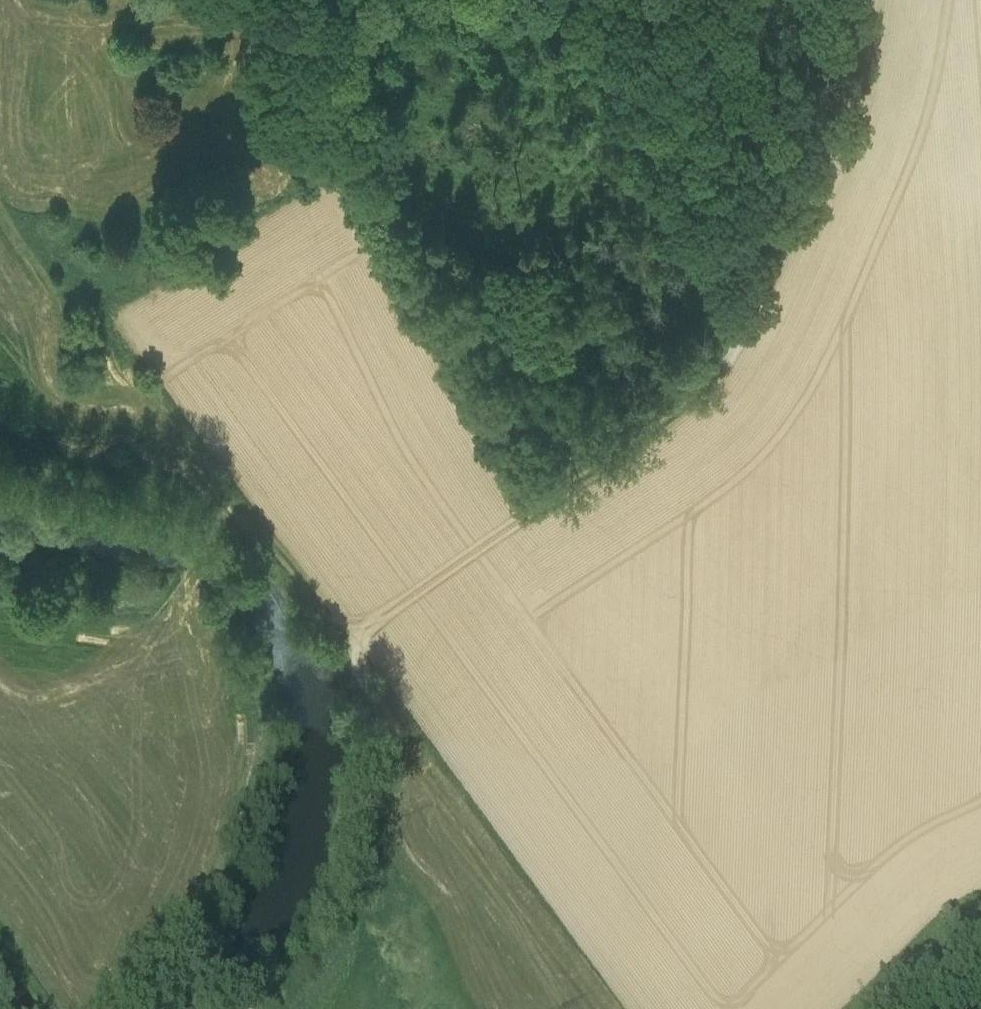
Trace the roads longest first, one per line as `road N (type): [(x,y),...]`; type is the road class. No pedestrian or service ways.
road 1 (track): [(547,502),(699,390),(758,291),(841,70),(850,0)]

